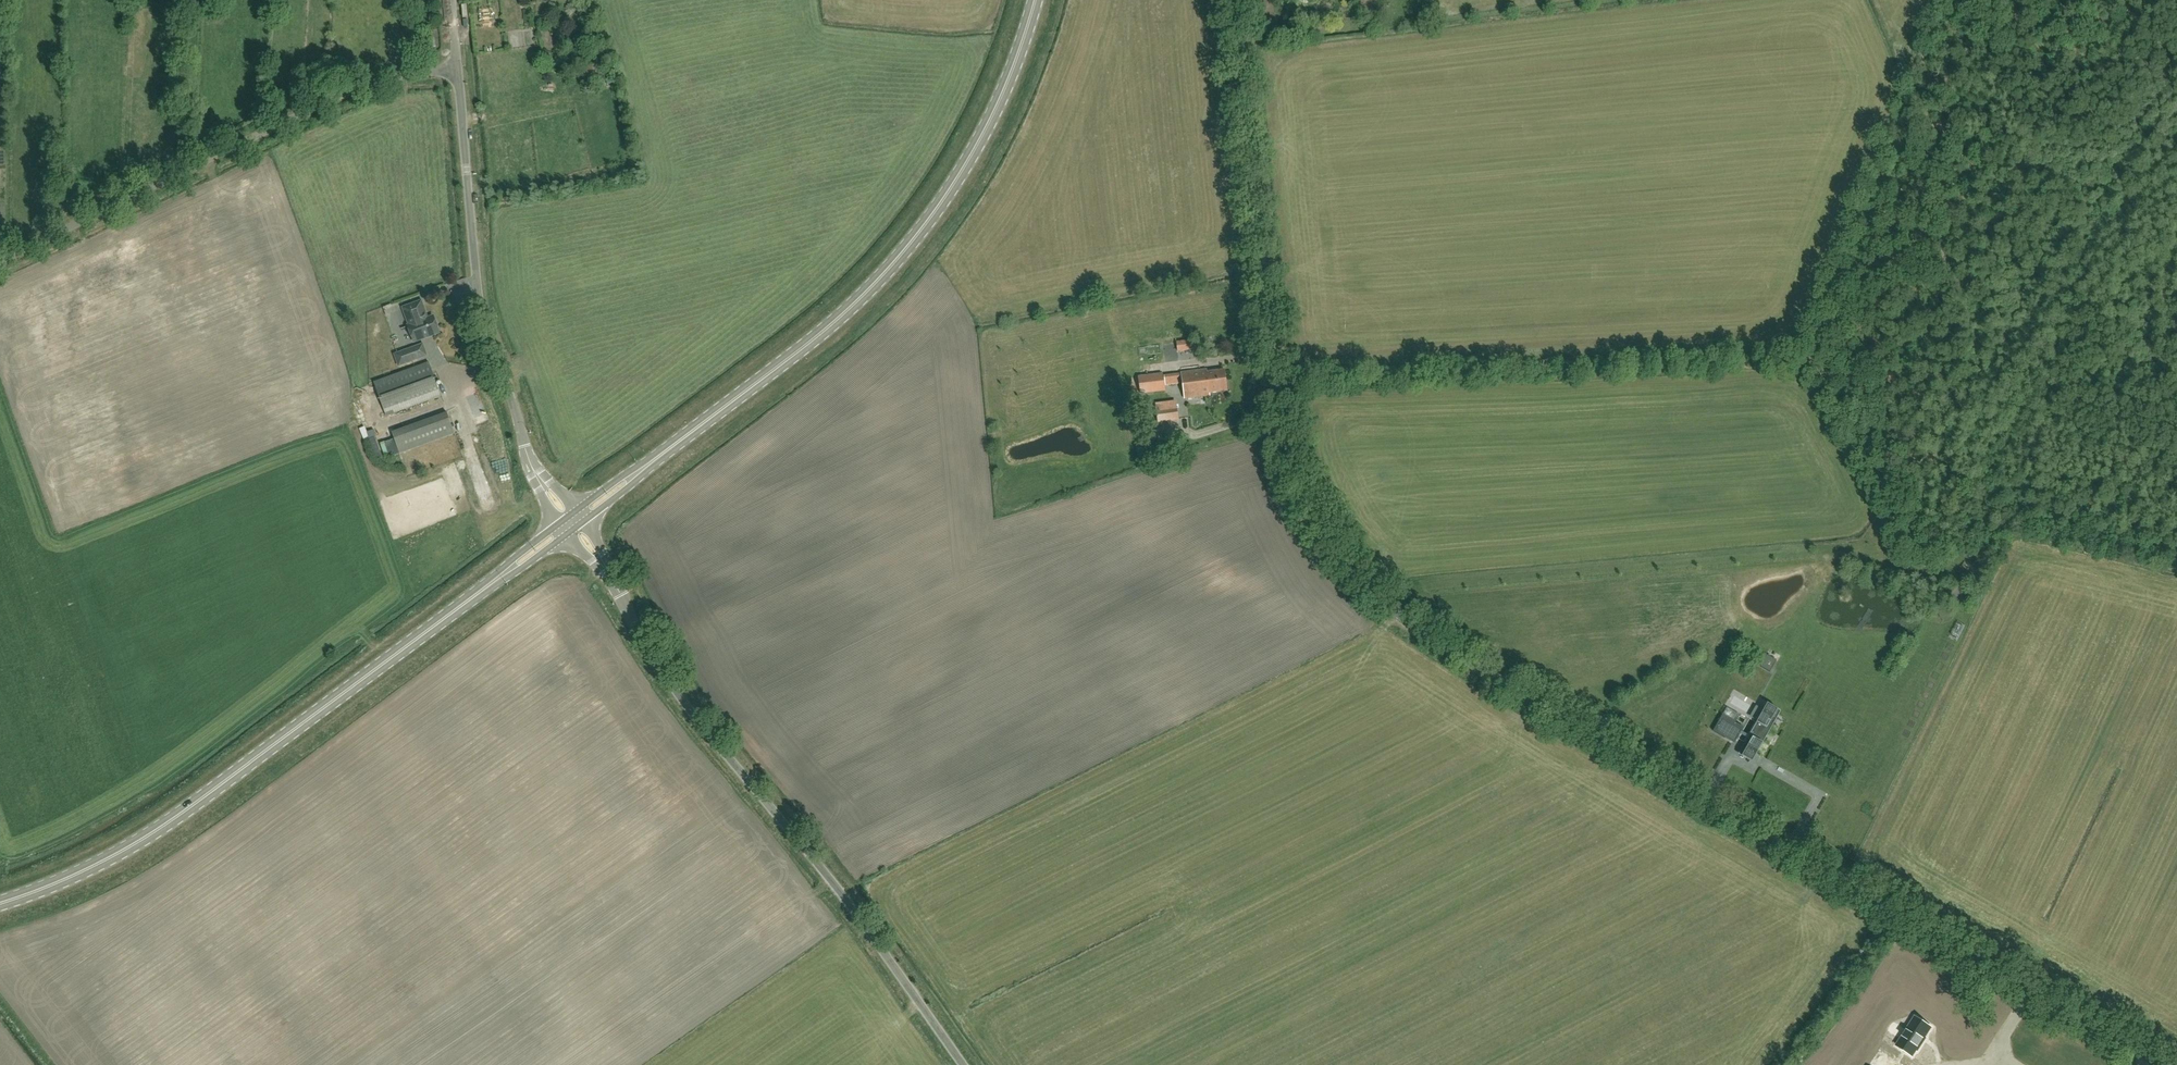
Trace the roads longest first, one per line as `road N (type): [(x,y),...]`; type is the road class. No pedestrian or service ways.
road 1 (unclassified): [(2163,1064),(1428,642),(1369,593),(1326,535),(1291,446),(1274,364),(1235,0)]
road 2 (secondary): [(572,522),(819,335),(907,248),(970,158),(1014,68),(1035,0)]
road 3 (secondary): [(0,904),(82,872),(173,819),(572,522)]
road 4 (unclassified): [(963,1064),(865,926),(692,713),(572,522)]
road 5 (unclassified): [(0,262),(349,92),(457,72)]
road 6 (unclassified): [(572,522),(535,471),(484,318),(457,72)]

